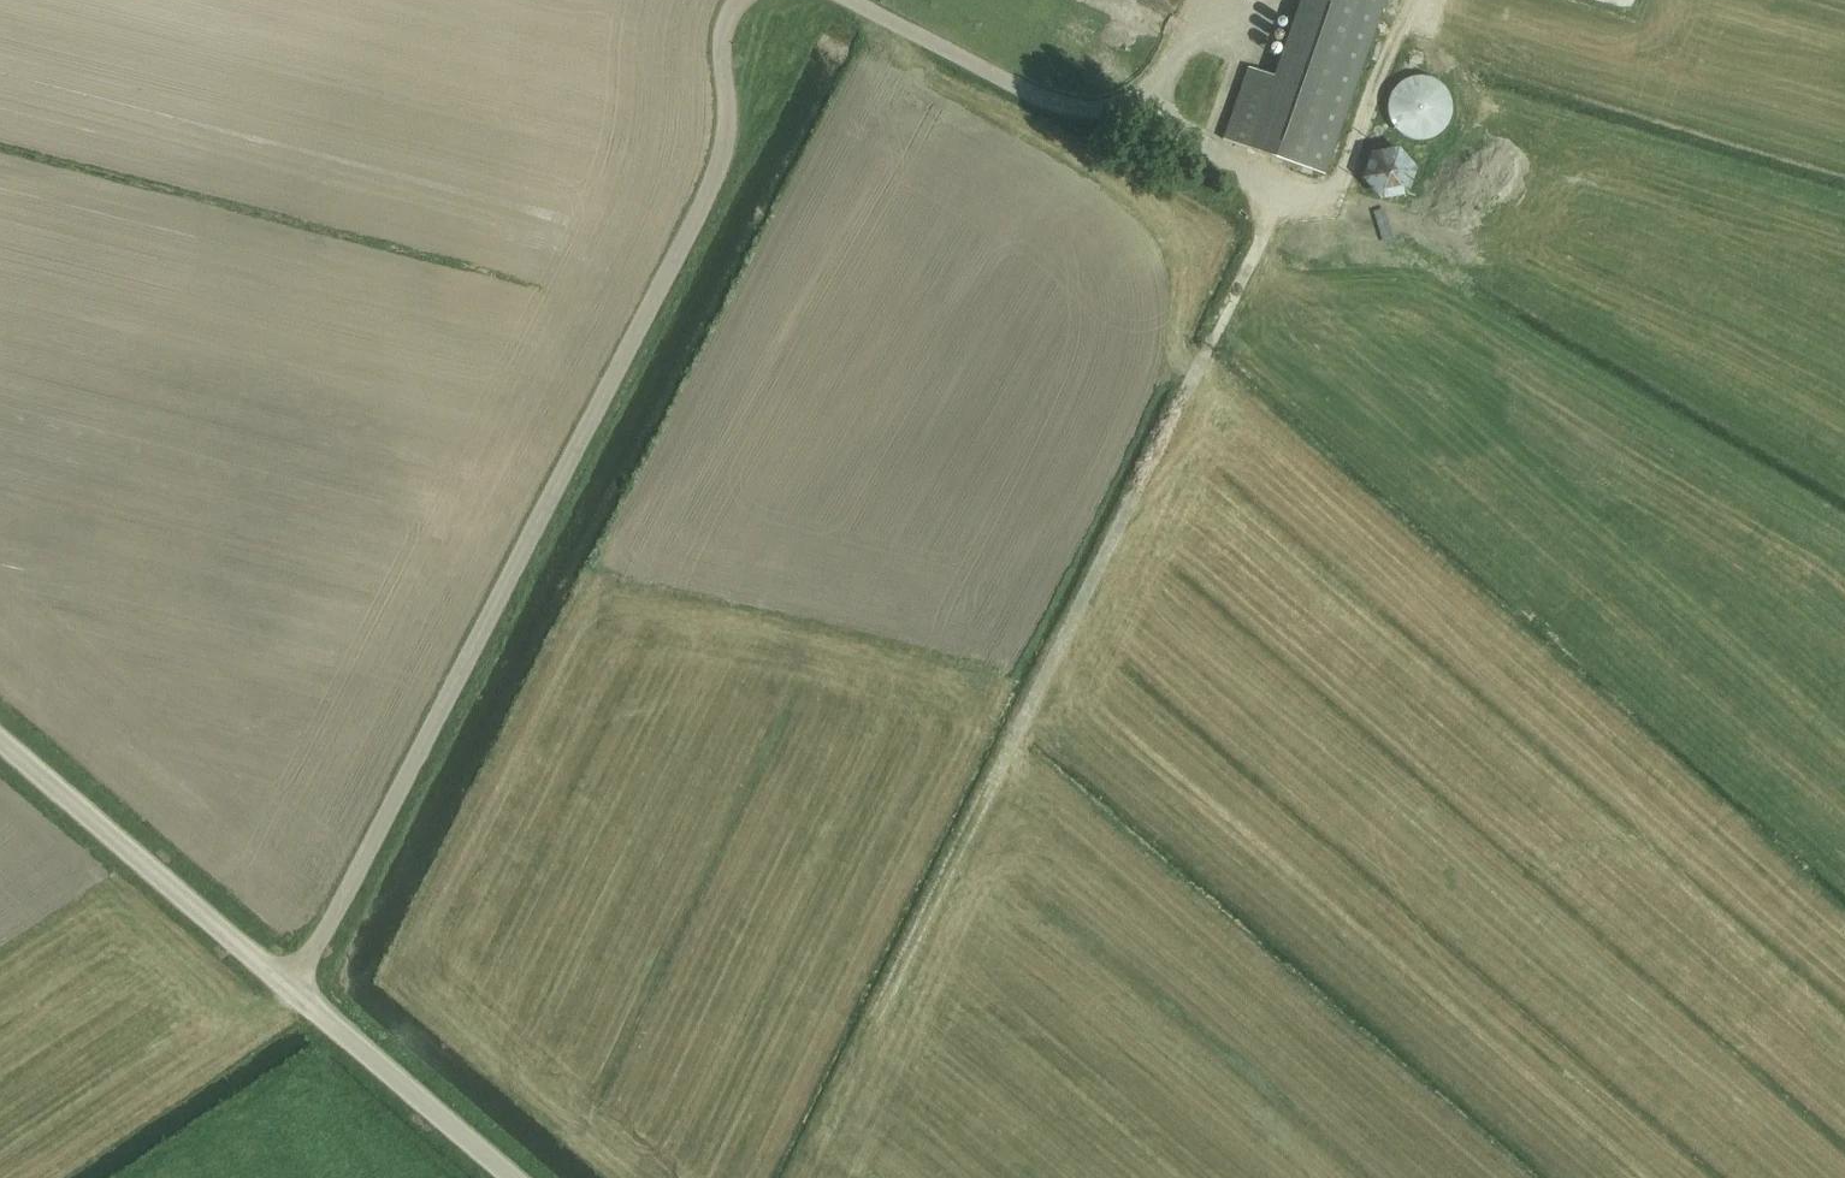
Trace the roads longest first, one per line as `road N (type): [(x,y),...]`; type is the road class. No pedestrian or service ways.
road 1 (unclassified): [(511,1177),(0,743)]

